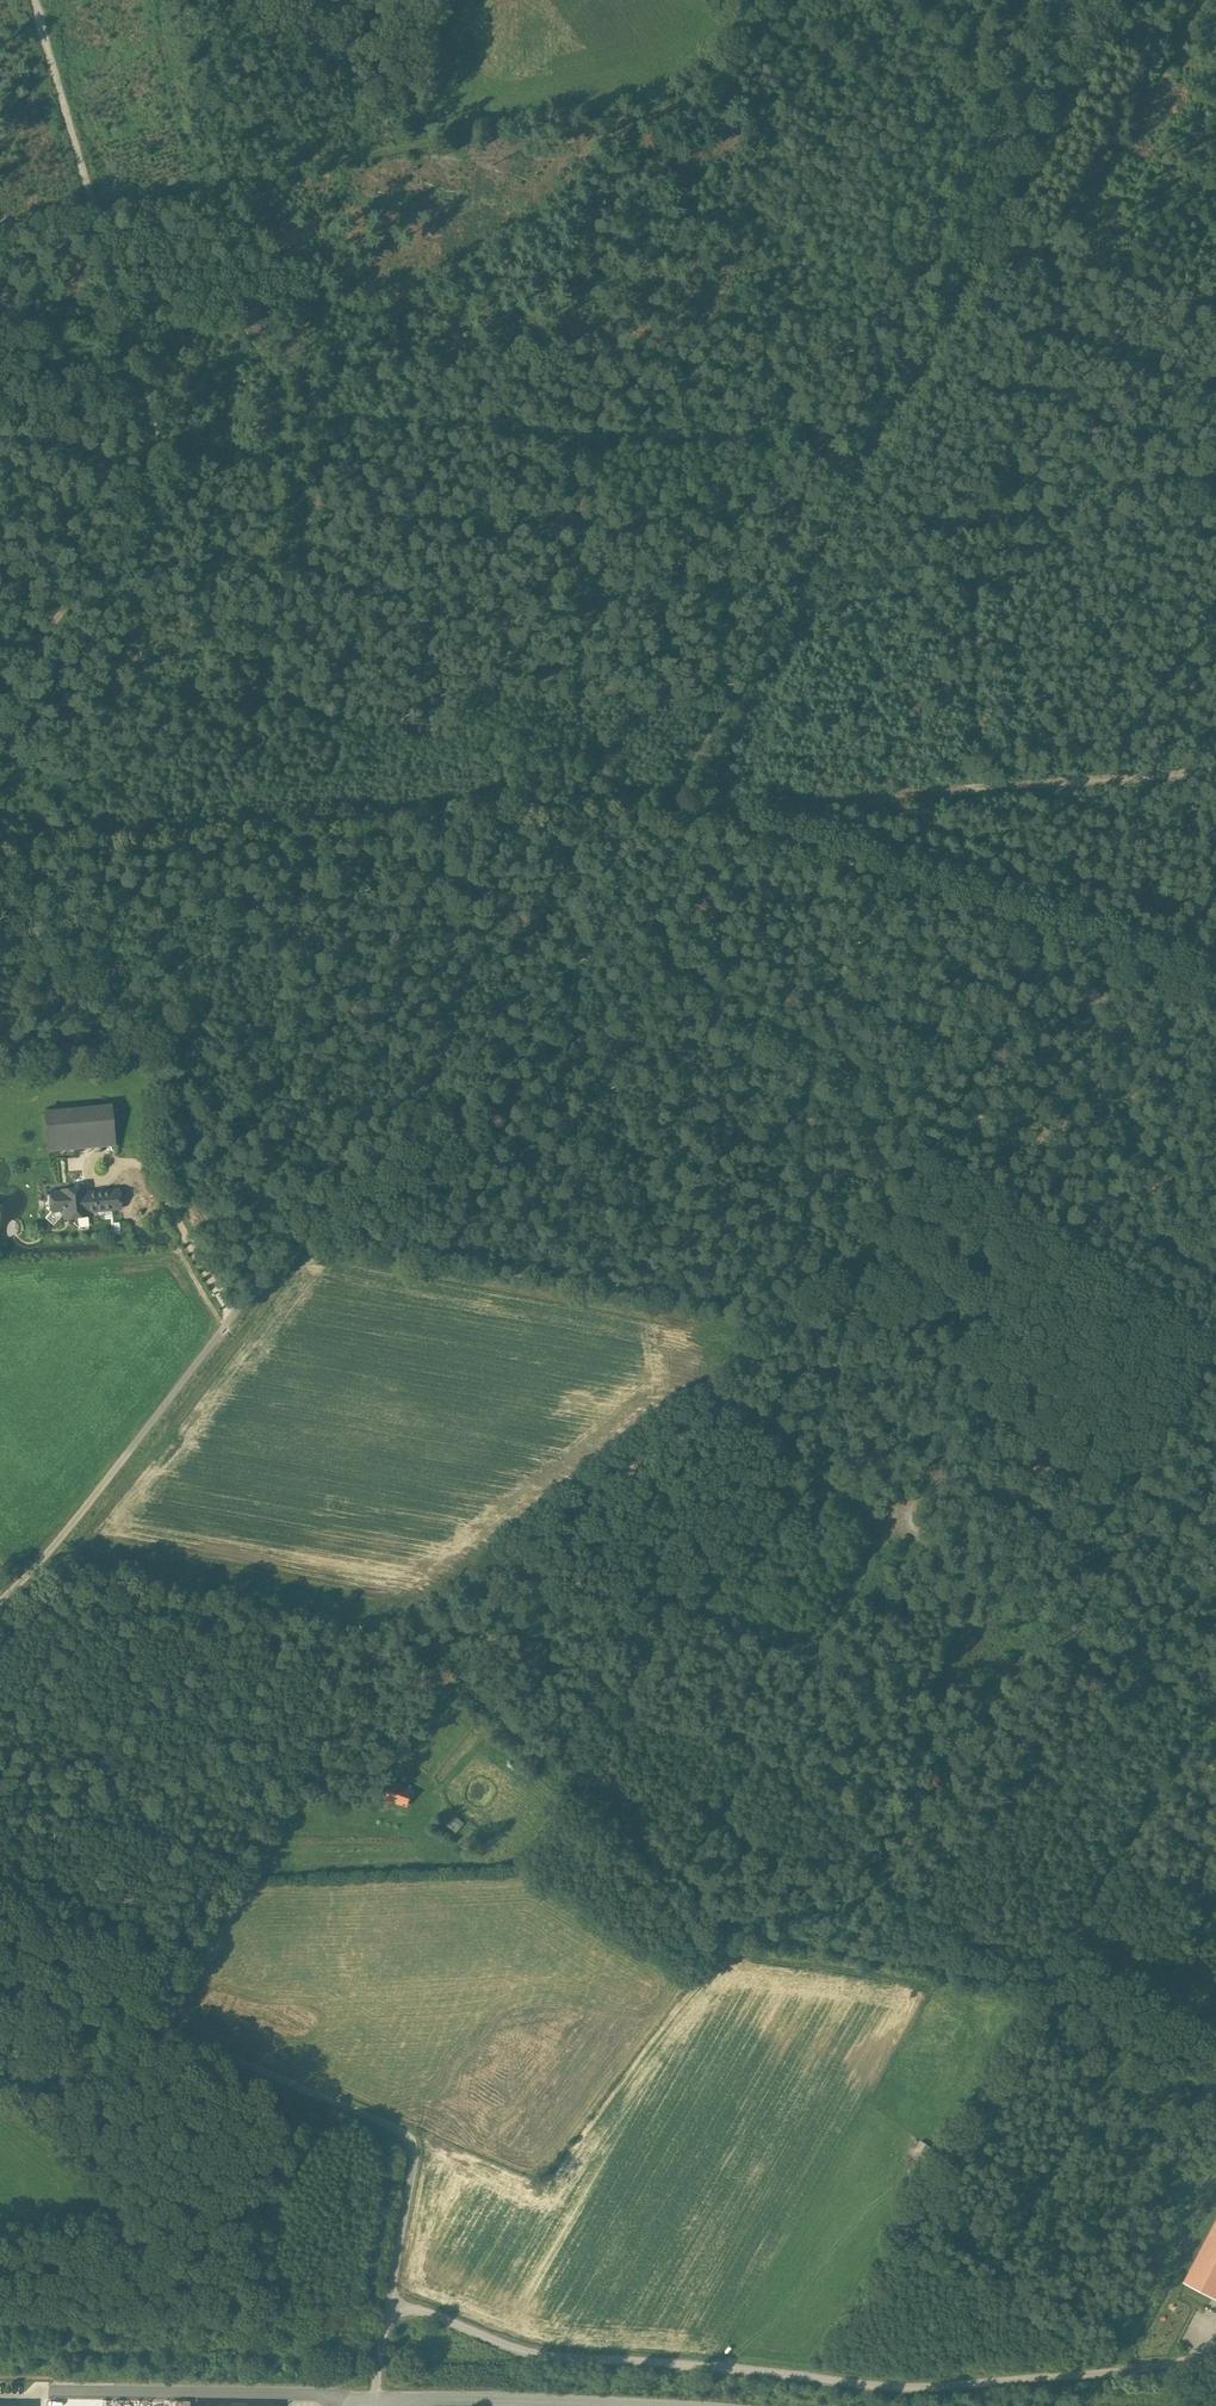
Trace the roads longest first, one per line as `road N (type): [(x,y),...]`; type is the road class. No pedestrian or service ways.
road 1 (track): [(1125,0),(673,809)]
road 2 (unclassified): [(1167,2361),(894,2382),(534,2354),(390,2302)]
road 3 (track): [(0,698),(150,488),(160,444),(35,0)]
road 4 (track): [(233,1315),(290,1243),(537,1035),(673,809)]
road 5 (track): [(0,851),(673,809)]
road 6 (unclassified): [(0,1933),(149,2023),(405,2135),(413,2164),(390,2302)]
road 7 (track): [(673,809),(707,812),(1215,992)]
road 8 (track): [(676,802),(1215,764)]
road 9 (track): [(1215,505),(801,582)]
road 10 (unclassified): [(0,1602),(50,1553),(233,1315)]
road 11 (unclassified): [(56,2391),(374,2397)]
road 12 (unclassified): [(374,2397),(678,2405)]
road 13 (track): [(149,2023),(289,1797)]

